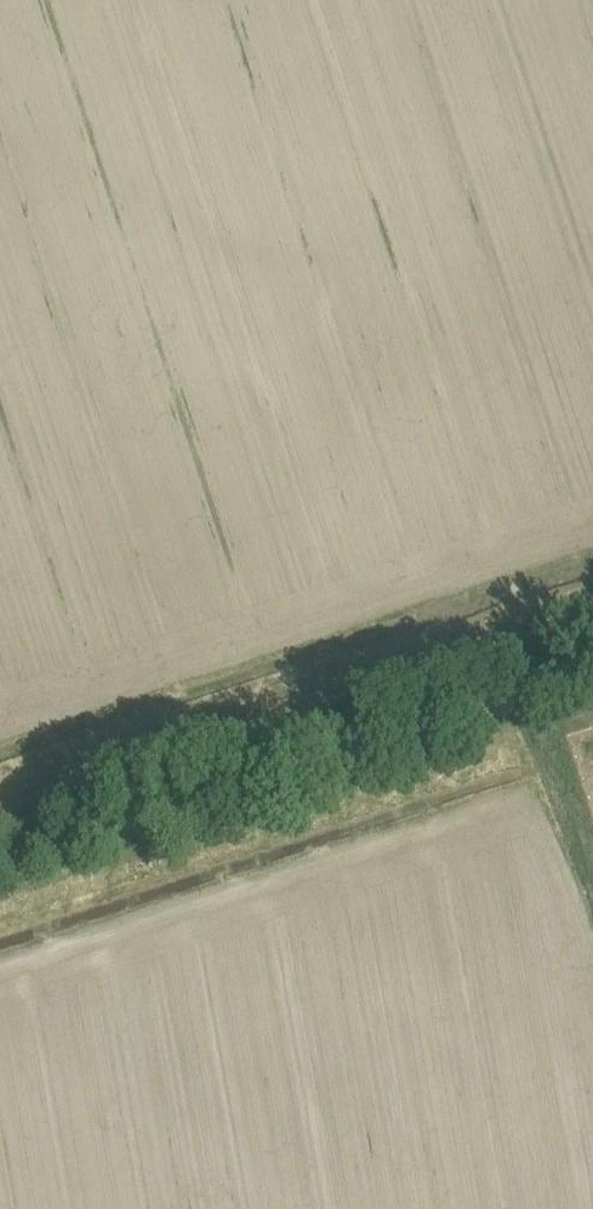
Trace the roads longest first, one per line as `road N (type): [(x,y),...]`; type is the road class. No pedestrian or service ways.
road 1 (unclassified): [(0,862),(592,675)]

